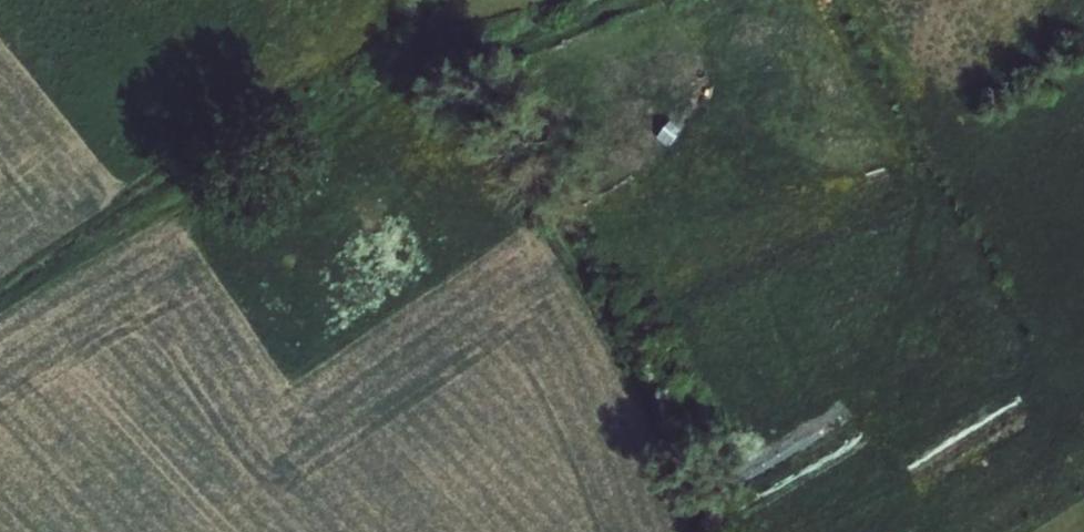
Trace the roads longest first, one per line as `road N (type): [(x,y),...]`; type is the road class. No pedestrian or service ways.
road 1 (track): [(435,51),(471,62),(521,52),(646,0)]

